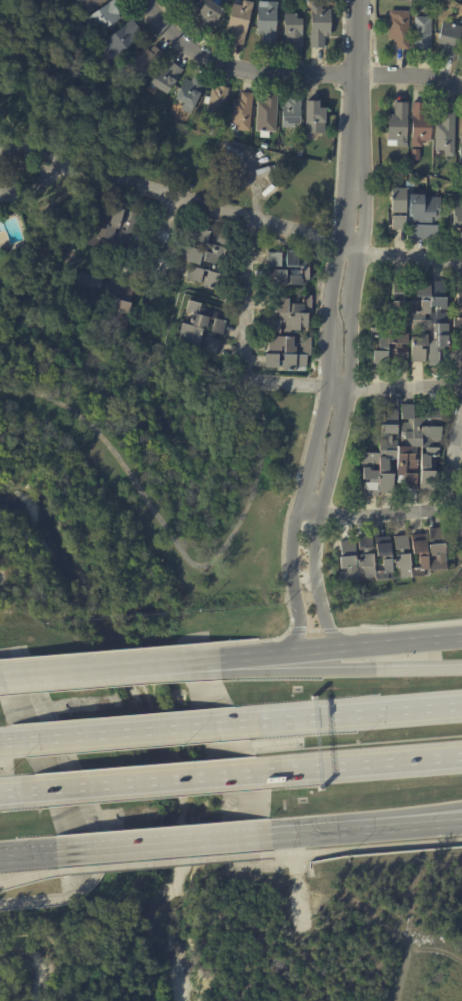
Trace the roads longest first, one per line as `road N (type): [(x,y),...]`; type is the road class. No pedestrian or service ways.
road 1 (residential): [(355,181),(333,283),(331,373),(293,536),(301,623),(286,653)]
road 2 (residential): [(341,647),(318,592),(315,554),(349,389),(346,300),(365,200),(355,181)]
road 3 (residential): [(461,86),(357,73),(246,72),(195,48),(152,0)]
road 4 (residential): [(360,249),(89,168),(58,166)]
road 5 (residential): [(251,217),(243,377),(349,389)]
road 6 (secondary): [(461,637),(216,659)]
road 7 (motorway): [(461,668),(219,674)]
road 8 (motorway): [(461,701),(229,724)]
road 9 (motorway): [(248,774),(461,755)]
road 10 (motorway): [(60,787),(248,774)]
road 11 (motorway): [(229,724),(42,739)]
road 12 (residential): [(355,181),(358,0)]
road 13 (secondary): [(81,849),(257,836)]
road 14 (secondary): [(142,667),(16,675)]

